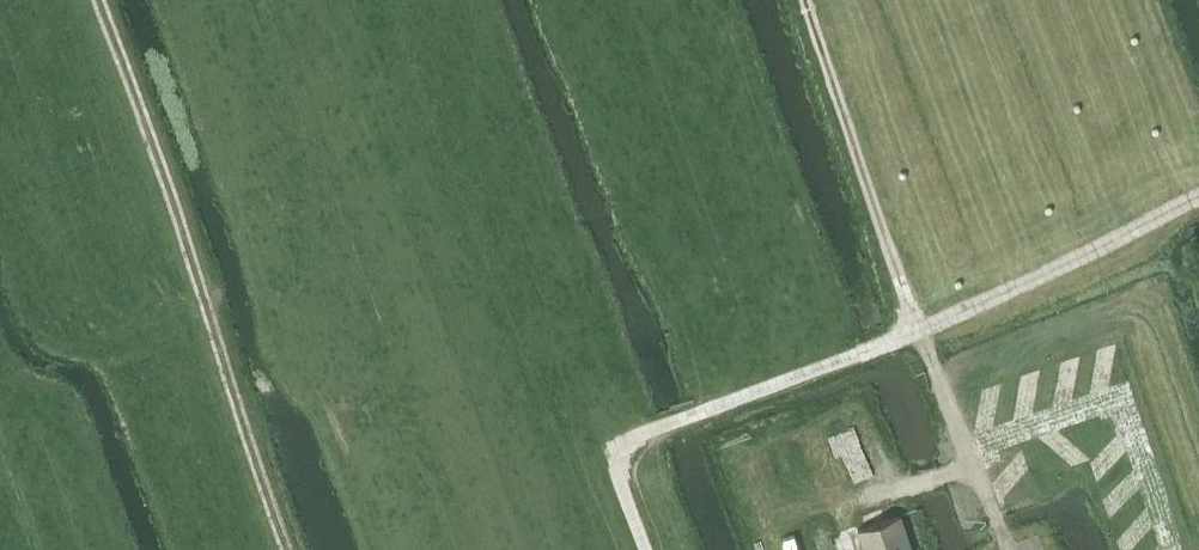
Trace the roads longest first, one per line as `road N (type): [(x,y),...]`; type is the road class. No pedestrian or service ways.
road 1 (track): [(100,0),(287,549)]

